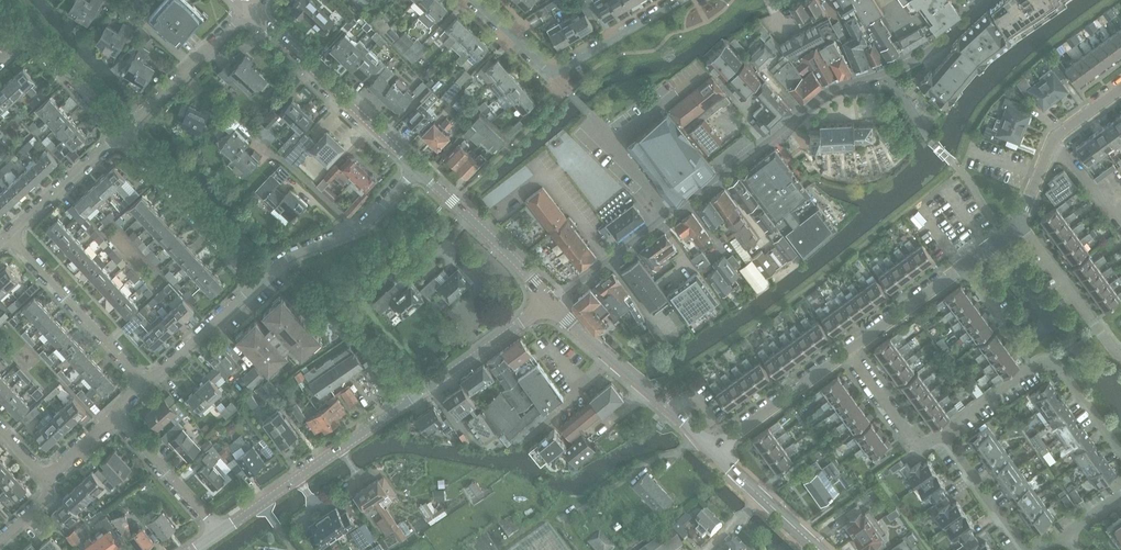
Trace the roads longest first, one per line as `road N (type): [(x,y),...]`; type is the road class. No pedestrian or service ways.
road 1 (residential): [(551,304),(820,97),(930,54),(989,0)]
road 2 (residential): [(218,533),(551,304)]
road 3 (residential): [(1120,453),(1056,362),(1032,367),(944,433)]
road 4 (tertiary): [(418,168),(250,10)]
road 5 (tertiary): [(713,452),(551,304)]
road 6 (residential): [(848,351),(1018,222)]
road 7 (residential): [(255,286),(281,261),(369,220),(418,168)]
road 8 (residential): [(255,286),(122,134)]
road 9 (residential): [(144,385),(8,236)]
road 10 (tertiary): [(551,304),(418,168)]
road 11 (residential): [(122,134),(250,10)]
road 12 (residential): [(1018,222),(1052,142),(1120,89)]
road 13 (residential): [(713,452),(848,351)]
road 14 (residential): [(1120,353),(1018,222)]
road 15 (residential): [(218,533),(114,414)]
road 16 (residential): [(8,236),(122,134)]
road 17 (residential): [(552,77),(681,0)]
road 18 (residential): [(144,385),(255,286)]
road 19 (residential): [(944,433),(917,445),(848,351)]
road 20 (tertiary): [(818,549),(713,452)]
road 21 (residential): [(1027,549),(944,433)]
road 22 (residential): [(122,134),(27,32)]

